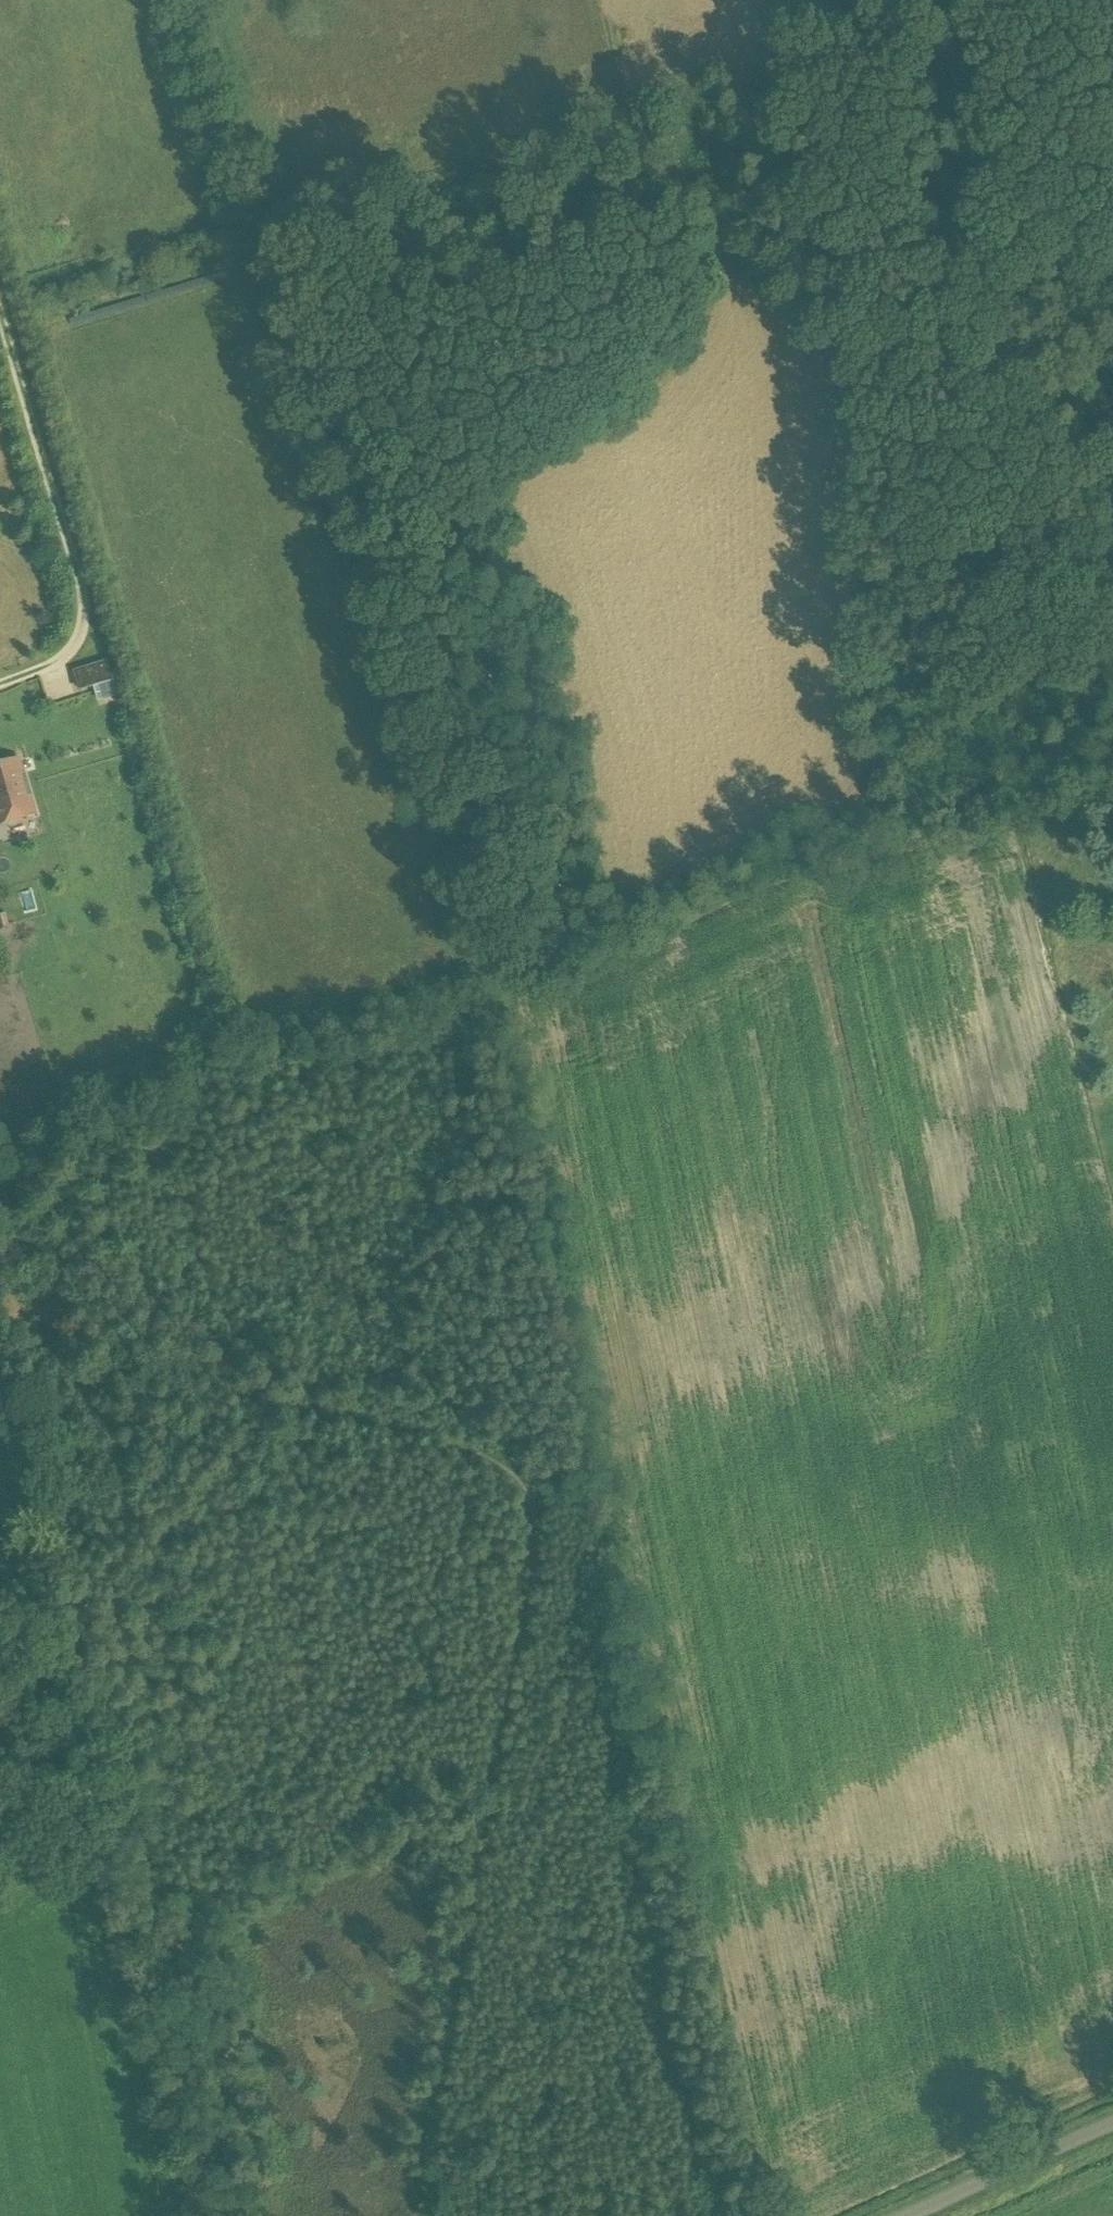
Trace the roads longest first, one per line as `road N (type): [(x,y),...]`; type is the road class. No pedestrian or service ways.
road 1 (track): [(0,685),(72,659),(87,611),(0,307)]
road 2 (unclassified): [(910,2215),(1112,2124)]

